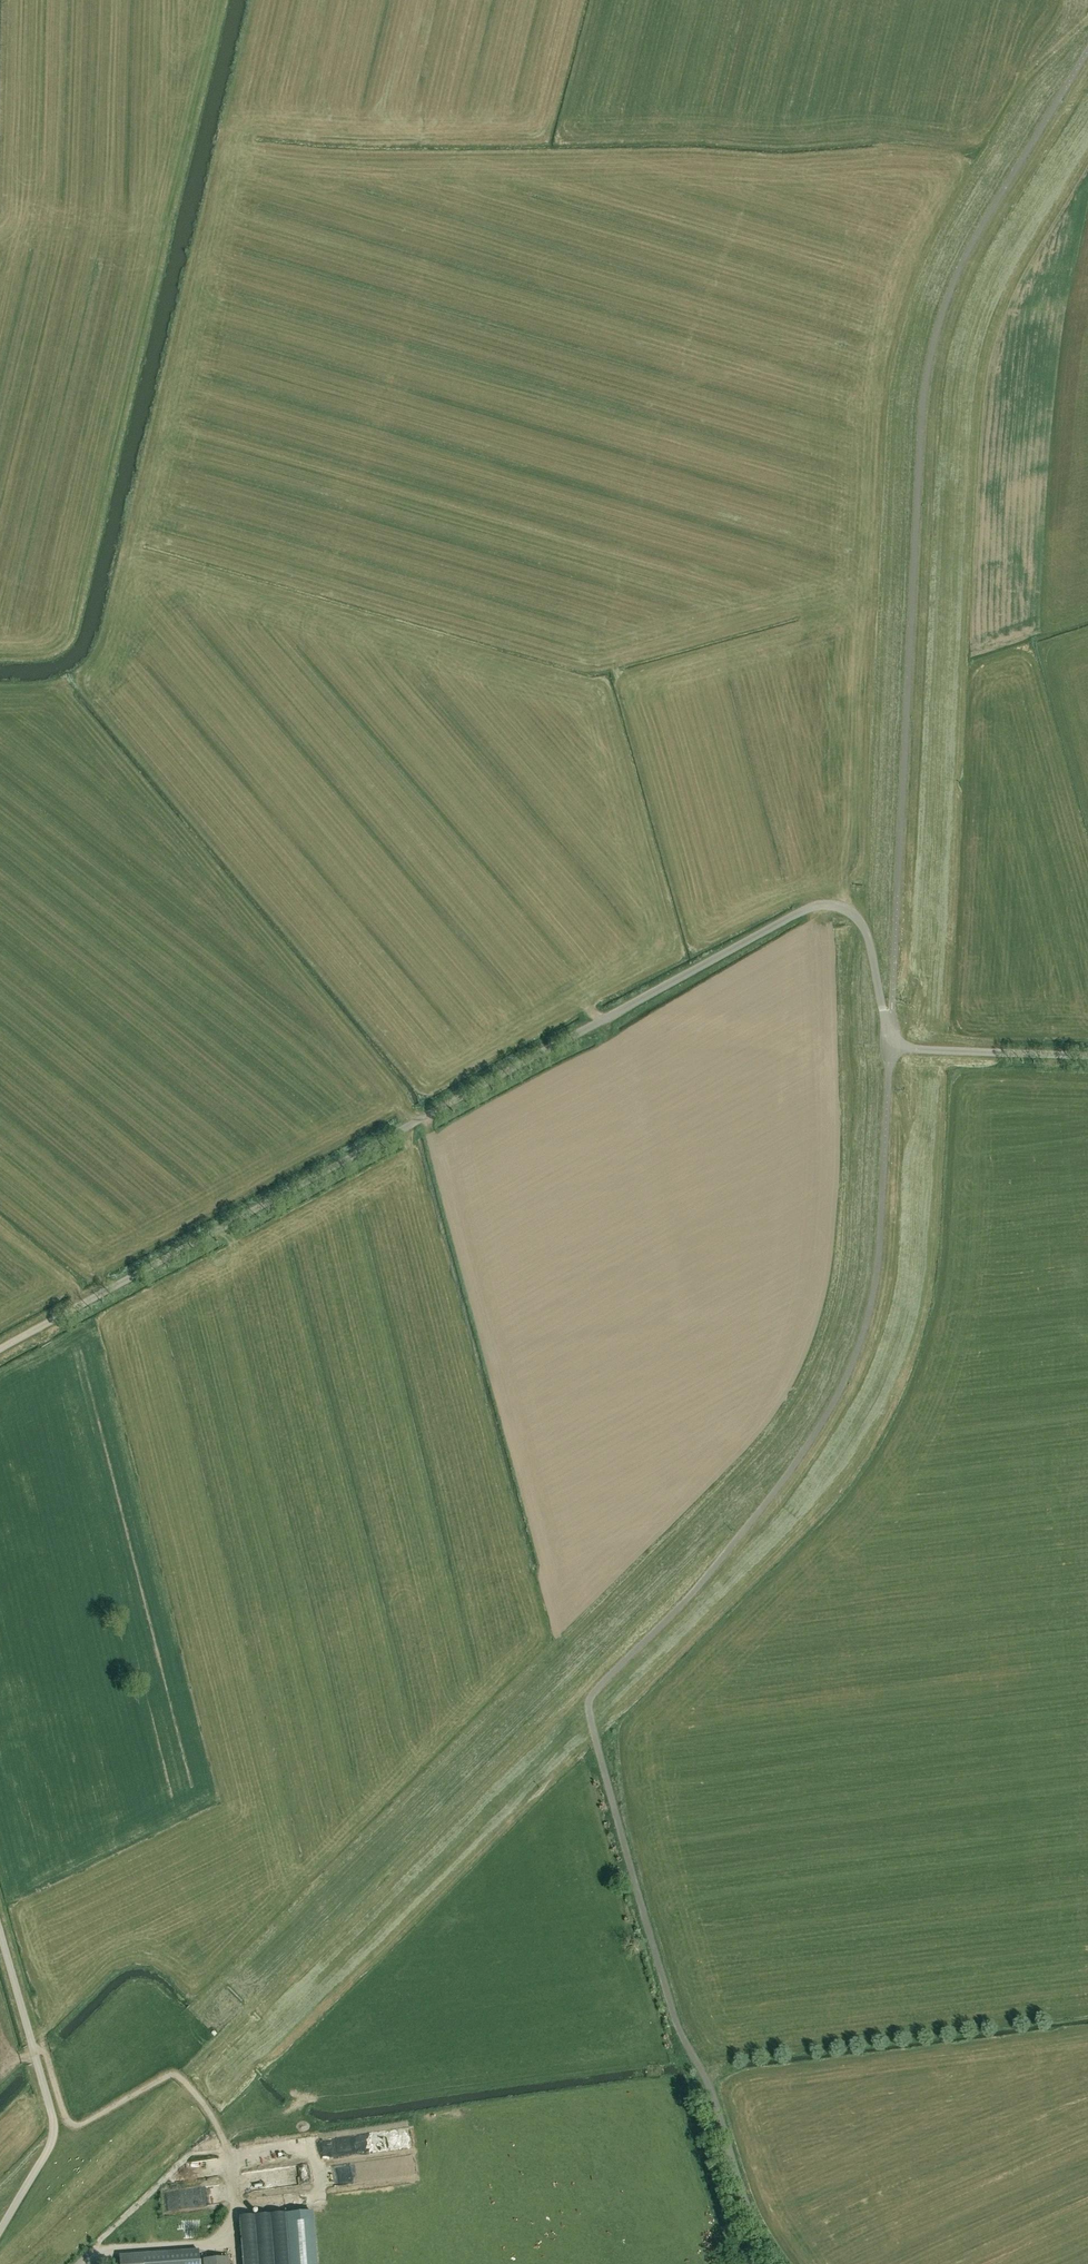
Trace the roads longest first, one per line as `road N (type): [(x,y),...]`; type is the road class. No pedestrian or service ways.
road 1 (unclassified): [(0,1348),(817,904),(841,906),(863,925),(890,1046),(1087,1055)]
road 2 (unclassified): [(0,2229),(55,2127),(0,1929)]

